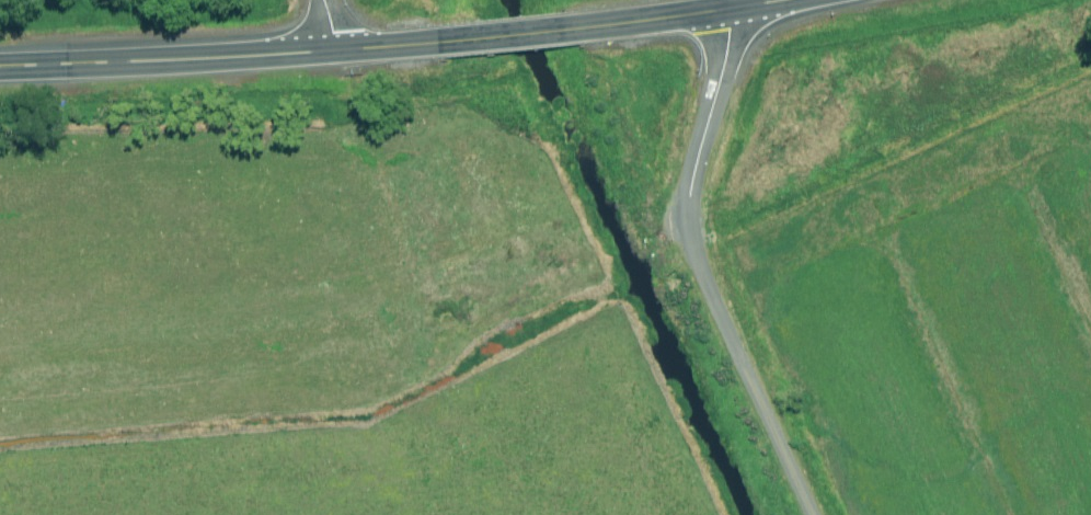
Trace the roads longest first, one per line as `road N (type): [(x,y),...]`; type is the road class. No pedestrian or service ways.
road 1 (unclassified): [(812,514),(694,196),(730,47),(727,11)]
road 2 (trunk): [(727,11),(338,50)]
road 3 (trunk): [(338,50),(0,63)]

